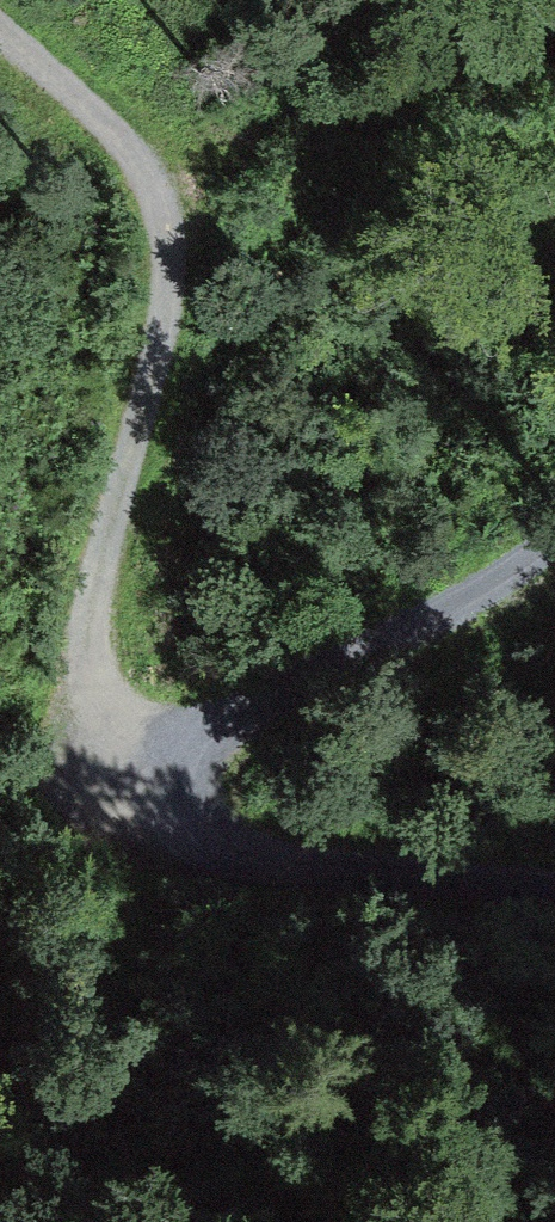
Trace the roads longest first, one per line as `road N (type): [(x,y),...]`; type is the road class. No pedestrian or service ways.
road 1 (track): [(0,37),(81,99),(169,200),(176,276),(113,522),(84,687),(129,789)]
road 2 (track): [(129,789),(554,529)]
road 3 (track): [(129,789),(253,867),(554,896)]

